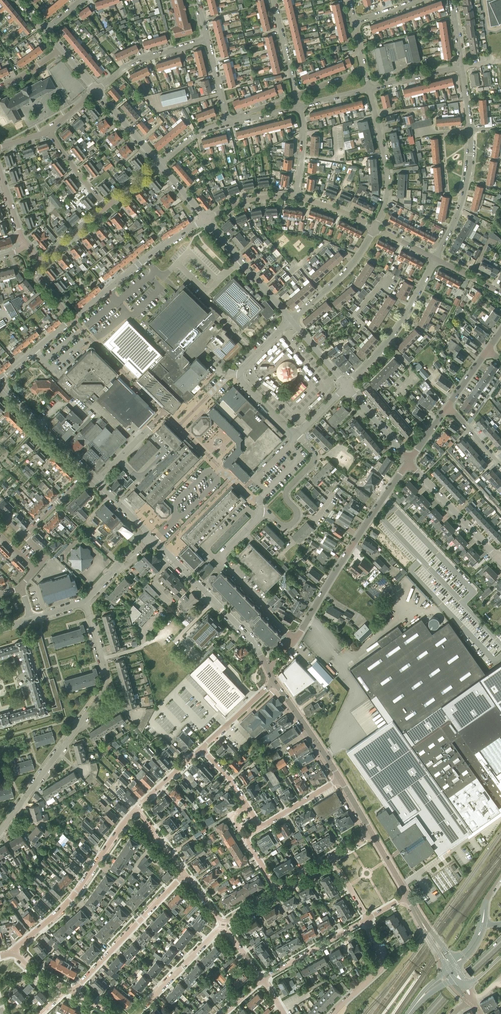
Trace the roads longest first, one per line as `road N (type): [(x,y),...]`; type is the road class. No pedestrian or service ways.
road 1 (residential): [(0,832),(104,691),(84,602)]
road 2 (residential): [(294,641),(409,461)]
road 3 (residential): [(435,259),(469,164),(461,66)]
road 4 (residential): [(11,951),(66,904),(122,826),(141,814)]
road 5 (residential): [(266,665),(246,634),(153,539)]
road 6 (residential): [(294,641),(222,563),(259,512)]
road 7 (residential): [(71,319),(206,219)]
road 8 (residential): [(71,990),(186,874)]
road 9 (residential): [(346,386),(399,325),(435,259)]
road 10 (residential): [(375,228),(388,179),(369,89)]
road 11 (residential): [(259,512),(281,525),(295,520),(285,493),(312,460),(297,436)]
road 12 (residential): [(498,559),(409,461)]
road 13 (residential): [(291,319),(206,219)]
road 14 (residential): [(375,228),(344,273),(291,319)]
road 15 (residential): [(96,91),(137,60),(207,40)]
road 16 (residential): [(87,473),(0,387)]
road 17 (residential): [(137,1013),(224,929)]

